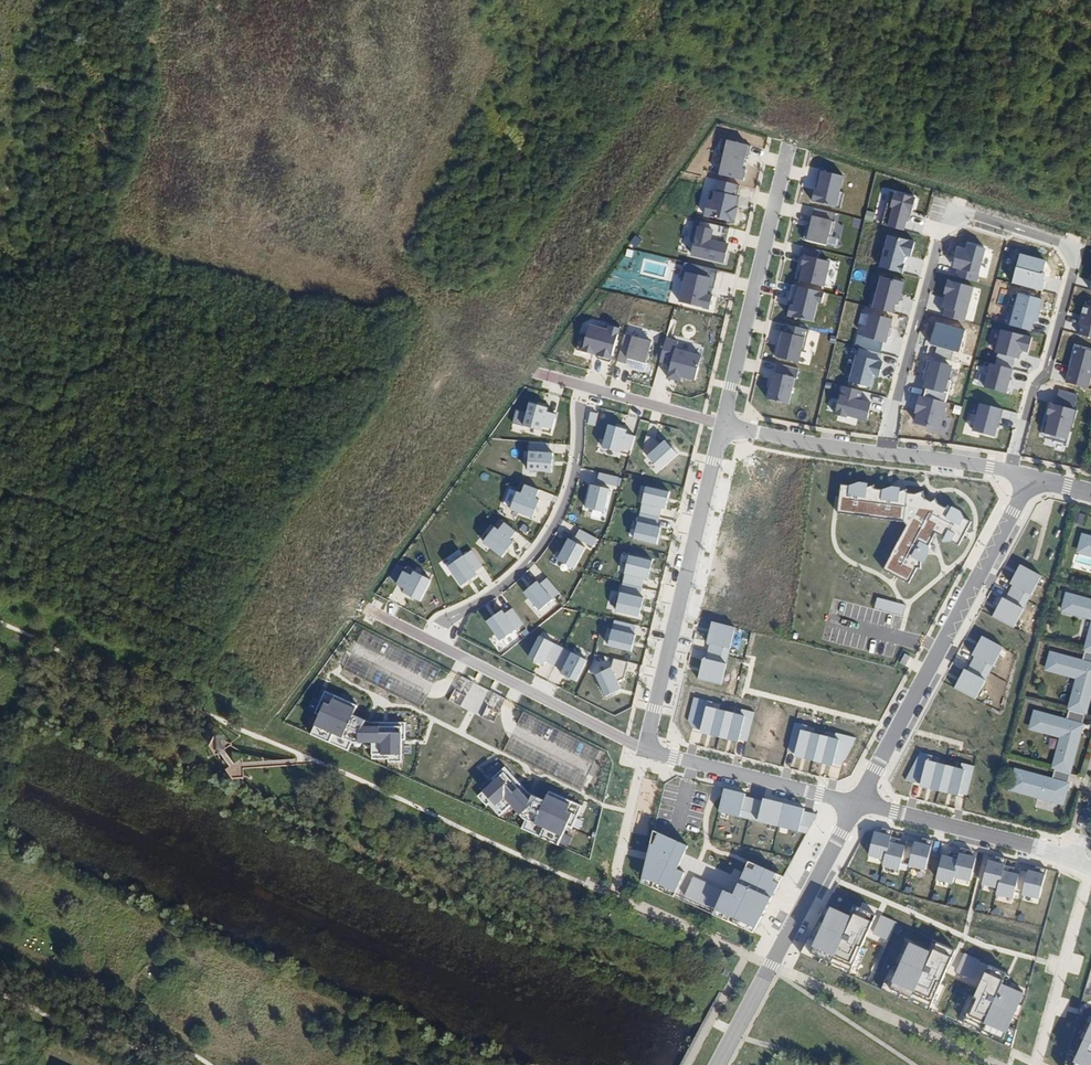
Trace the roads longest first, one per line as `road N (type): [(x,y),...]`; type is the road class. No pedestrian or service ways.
road 1 (residential): [(1034,478),(861,803)]
road 2 (residential): [(723,425),(644,747)]
road 3 (residential): [(723,425),(1034,478)]
road 4 (residential): [(365,619),(644,747)]
road 5 (residential): [(721,1064),(861,803)]
road 6 (residential): [(723,425),(787,147)]
road 7 (residential): [(861,803),(1078,861)]
road 8 (residential): [(644,747),(861,803)]
road 9 (residential): [(1078,861),(1021,1059),(1037,1064)]
road 10 (residential): [(539,373),(723,425)]
road 11 (residential): [(1047,1064),(1090,923)]

